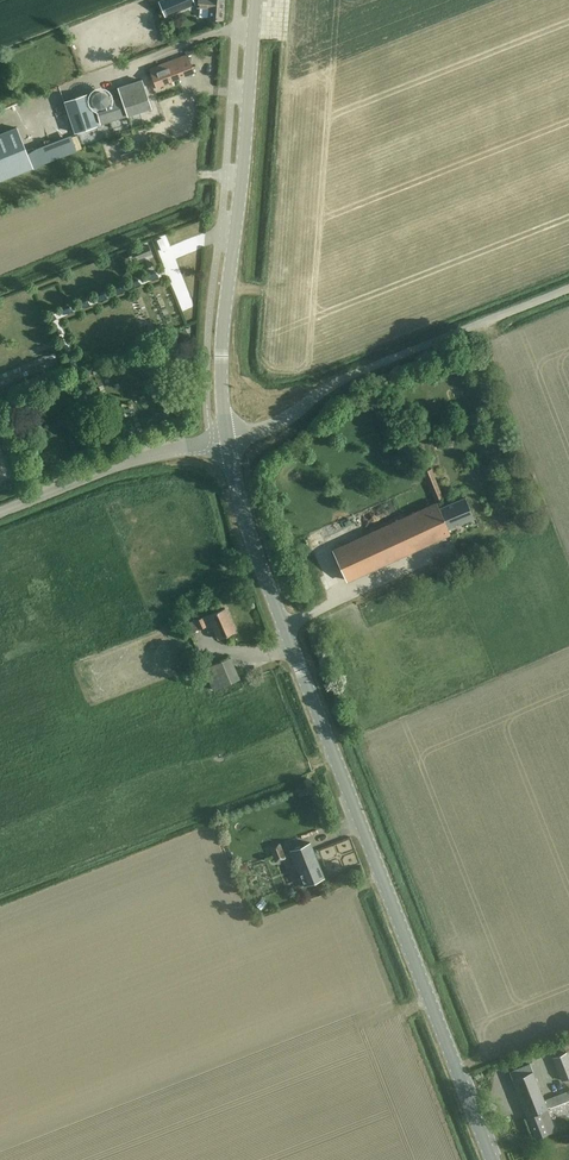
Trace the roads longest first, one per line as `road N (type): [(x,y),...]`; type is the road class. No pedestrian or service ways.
road 1 (tertiary): [(490,1159),(241,512),(226,441)]
road 2 (tertiary): [(226,441),(223,312),(255,0)]
road 3 (unclassified): [(226,441),(284,421),(345,378),(568,290)]
road 4 (unclassified): [(0,512),(127,461),(226,441)]

